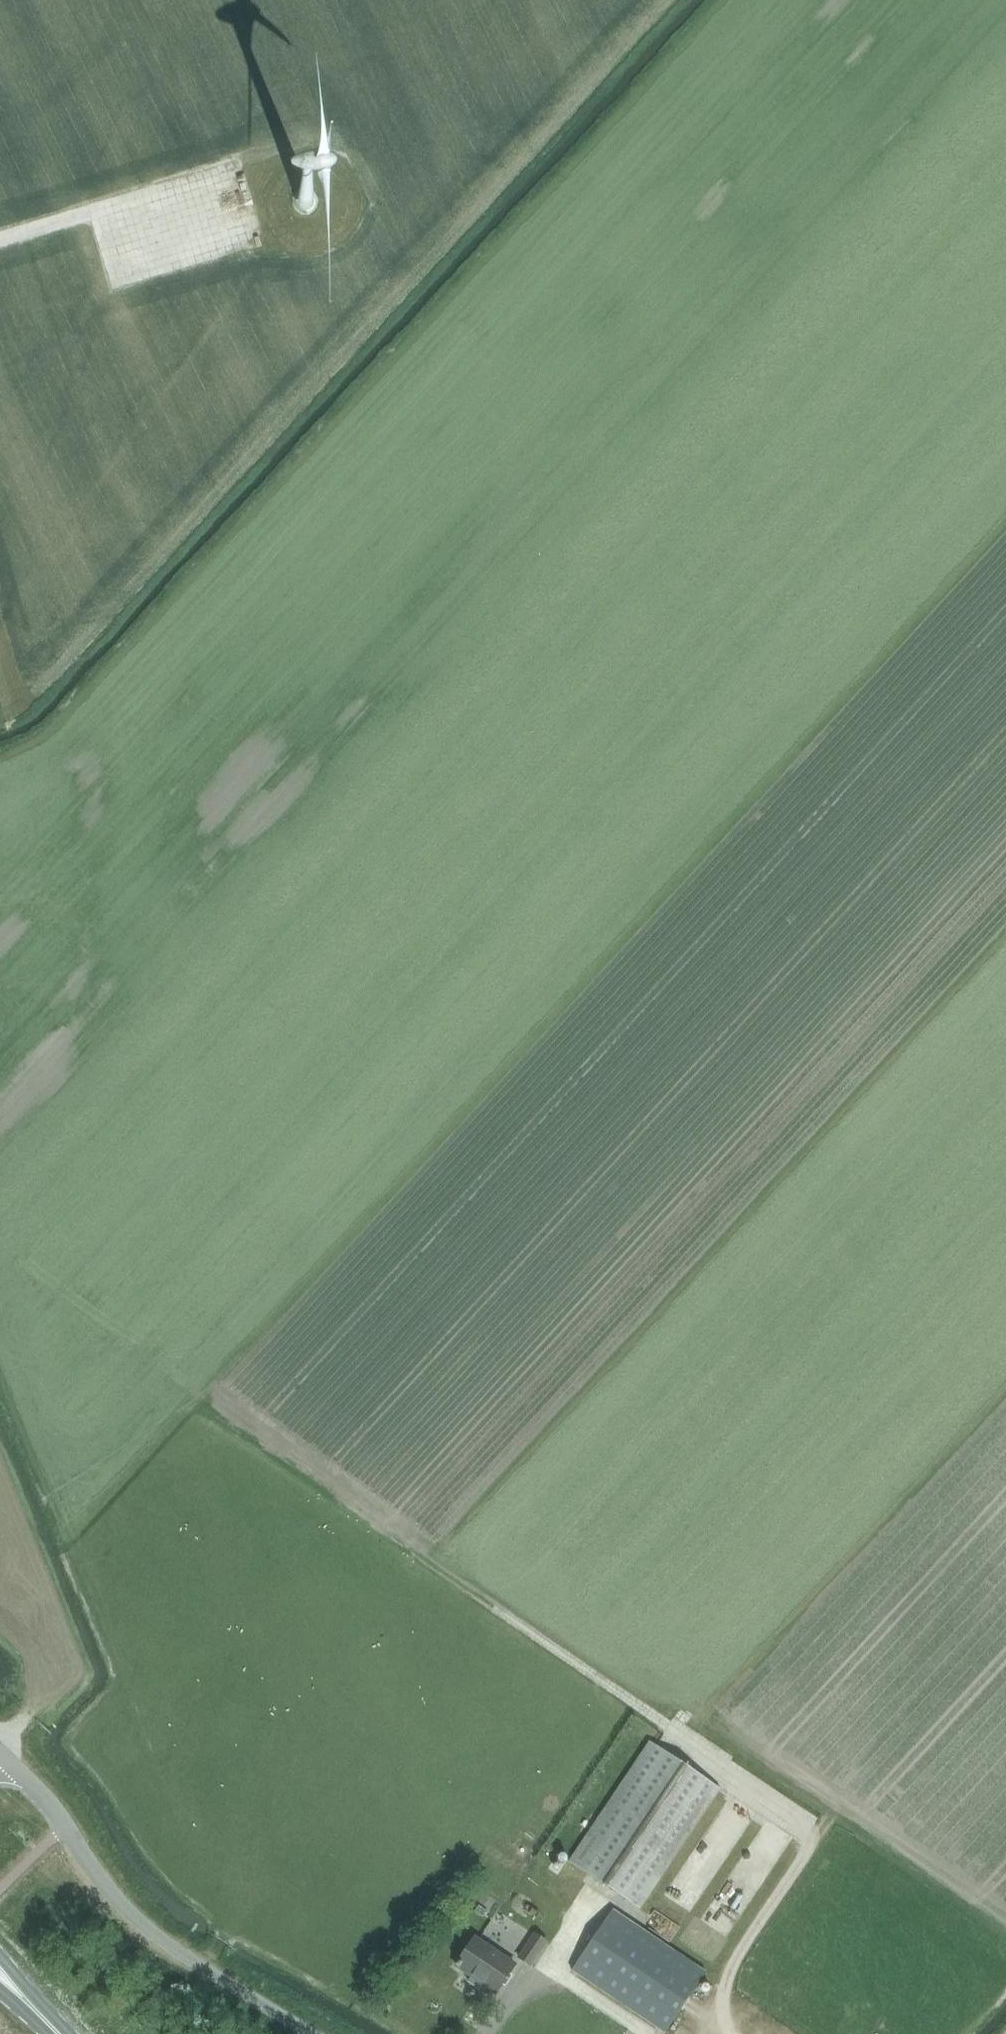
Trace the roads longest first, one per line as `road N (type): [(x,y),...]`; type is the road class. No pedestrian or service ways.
road 1 (unclassified): [(315,2033),(137,1918),(2,1754)]

